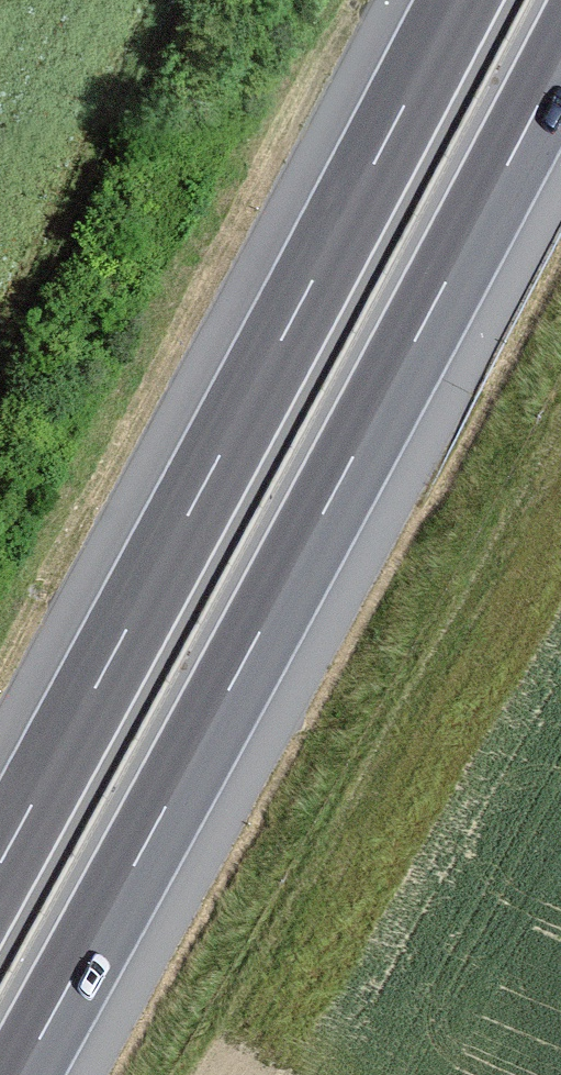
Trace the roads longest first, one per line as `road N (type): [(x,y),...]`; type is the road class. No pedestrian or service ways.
road 1 (motorway): [(19,1074),(560,59)]
road 2 (motorway): [(458,0),(0,862)]

